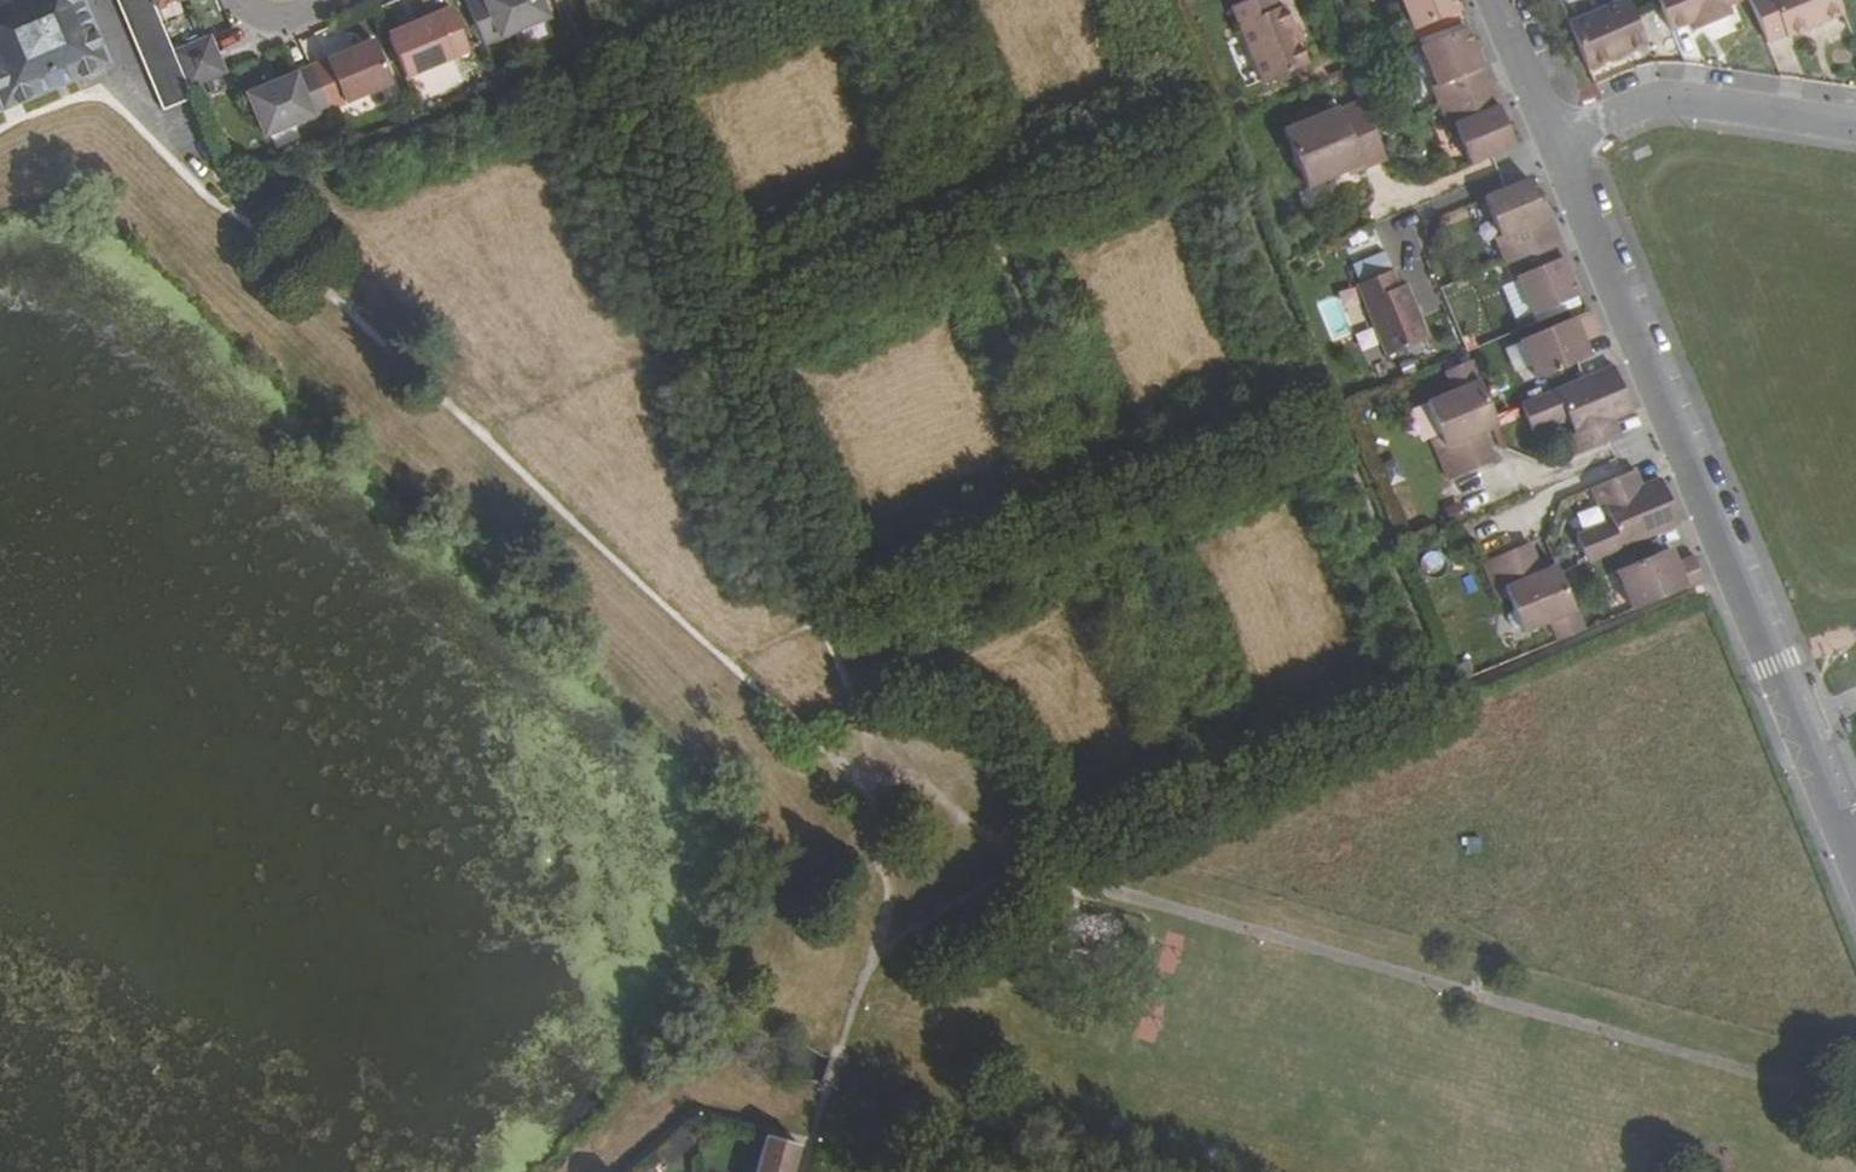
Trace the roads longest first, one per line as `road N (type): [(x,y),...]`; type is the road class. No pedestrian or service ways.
road 1 (residential): [(1855,855),(1555,139)]
road 2 (residential): [(1555,139),(1682,103),(1855,126)]
road 3 (residential): [(1555,139),(1497,0)]

